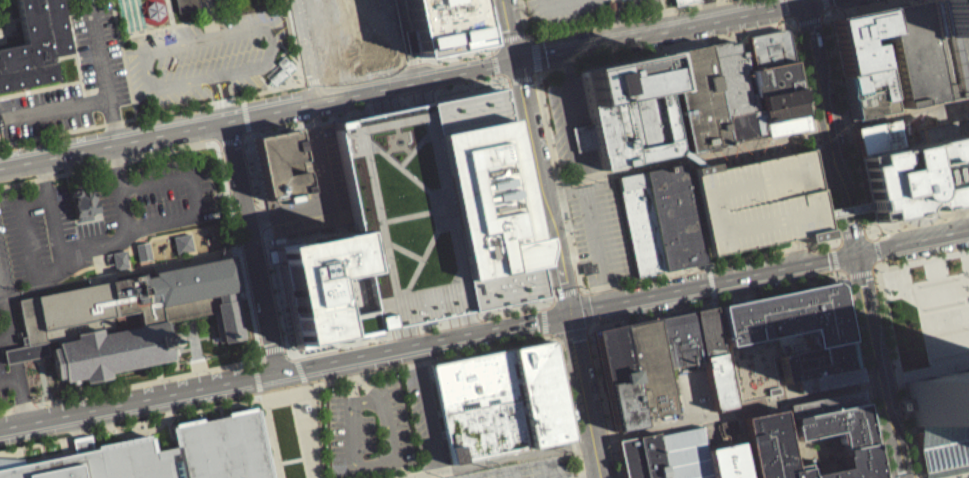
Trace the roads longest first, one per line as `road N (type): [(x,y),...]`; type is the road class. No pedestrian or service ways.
road 1 (tertiary): [(0,431),(853,253)]
road 2 (residential): [(805,8),(0,166)]
road 3 (residential): [(503,0),(598,477)]
road 4 (residential): [(227,121),(277,375)]
road 5 (tertiary): [(803,0),(853,253)]
road 6 (tertiary): [(853,253),(898,477)]

